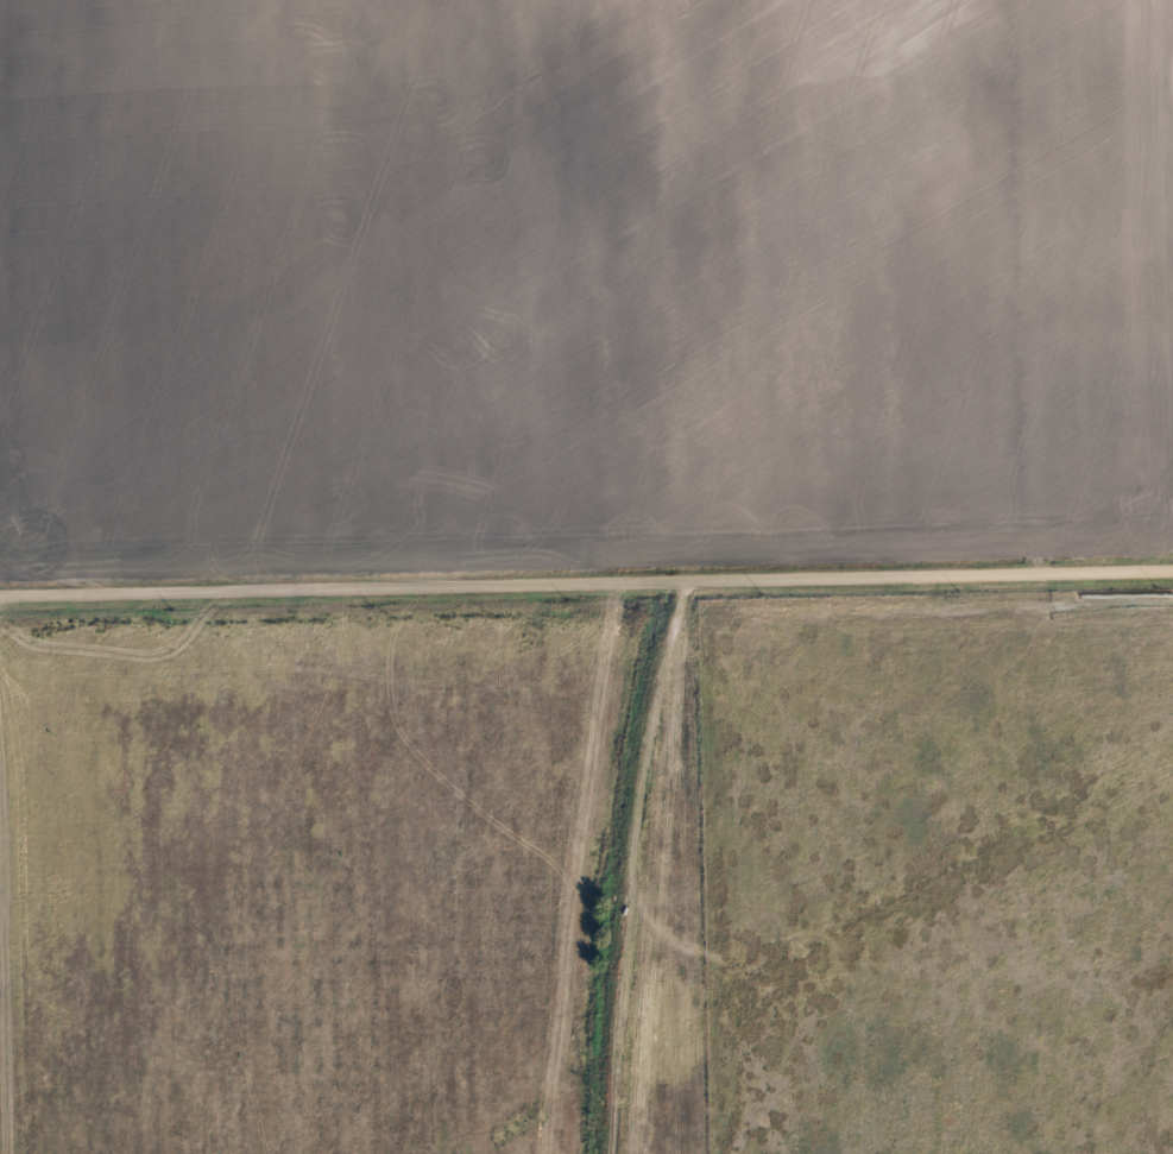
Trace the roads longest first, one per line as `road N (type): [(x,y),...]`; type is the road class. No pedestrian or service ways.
road 1 (residential): [(0,597),(1172,571)]

